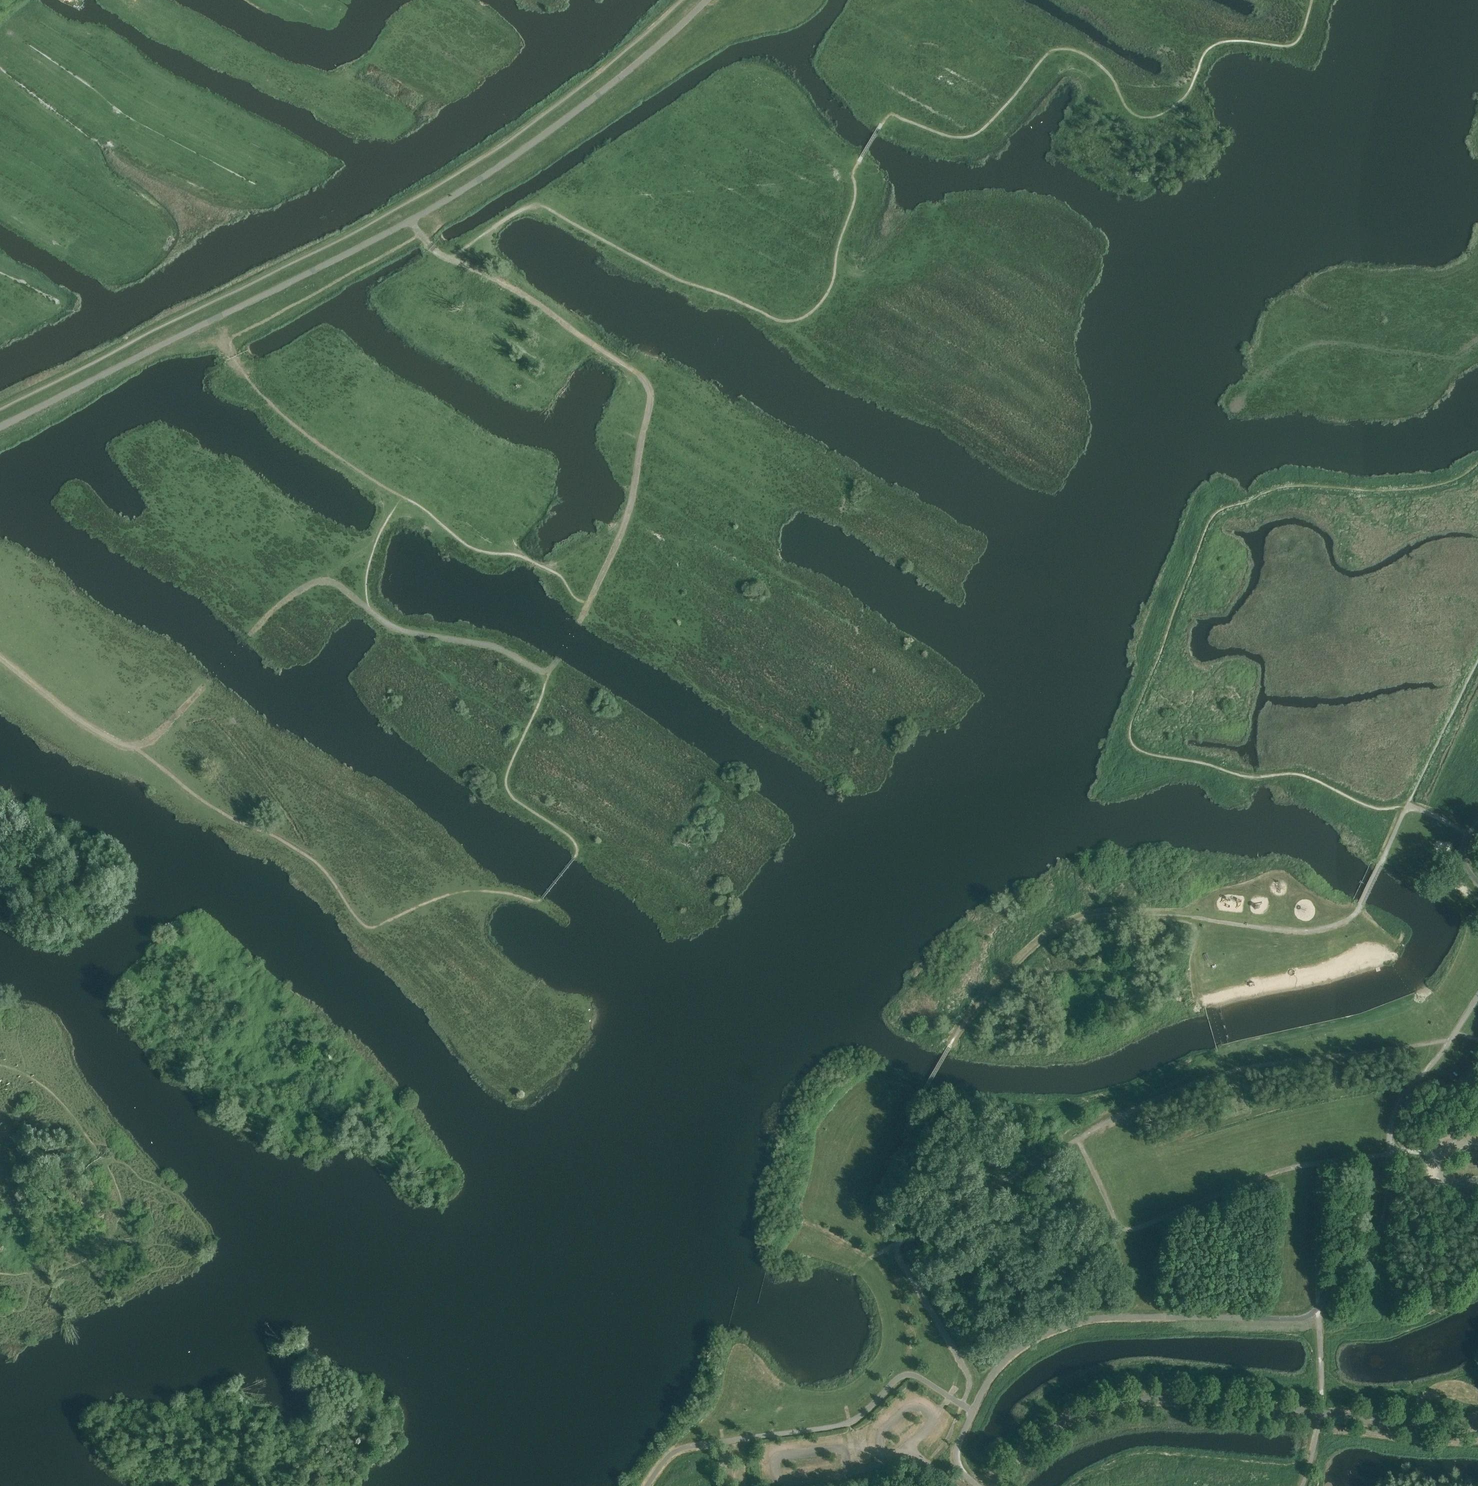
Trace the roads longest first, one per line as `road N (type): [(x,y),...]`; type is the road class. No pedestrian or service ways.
road 1 (track): [(616,361),(641,374),(652,401),(624,537),(589,607)]
road 2 (track): [(369,608),(389,625),(495,647),(550,671)]
road 3 (track): [(447,259),(521,295),(609,356)]
road 4 (track): [(135,748),(105,739),(0,659)]
road 5 (track): [(247,637),(289,596),(317,583),(369,608)]

